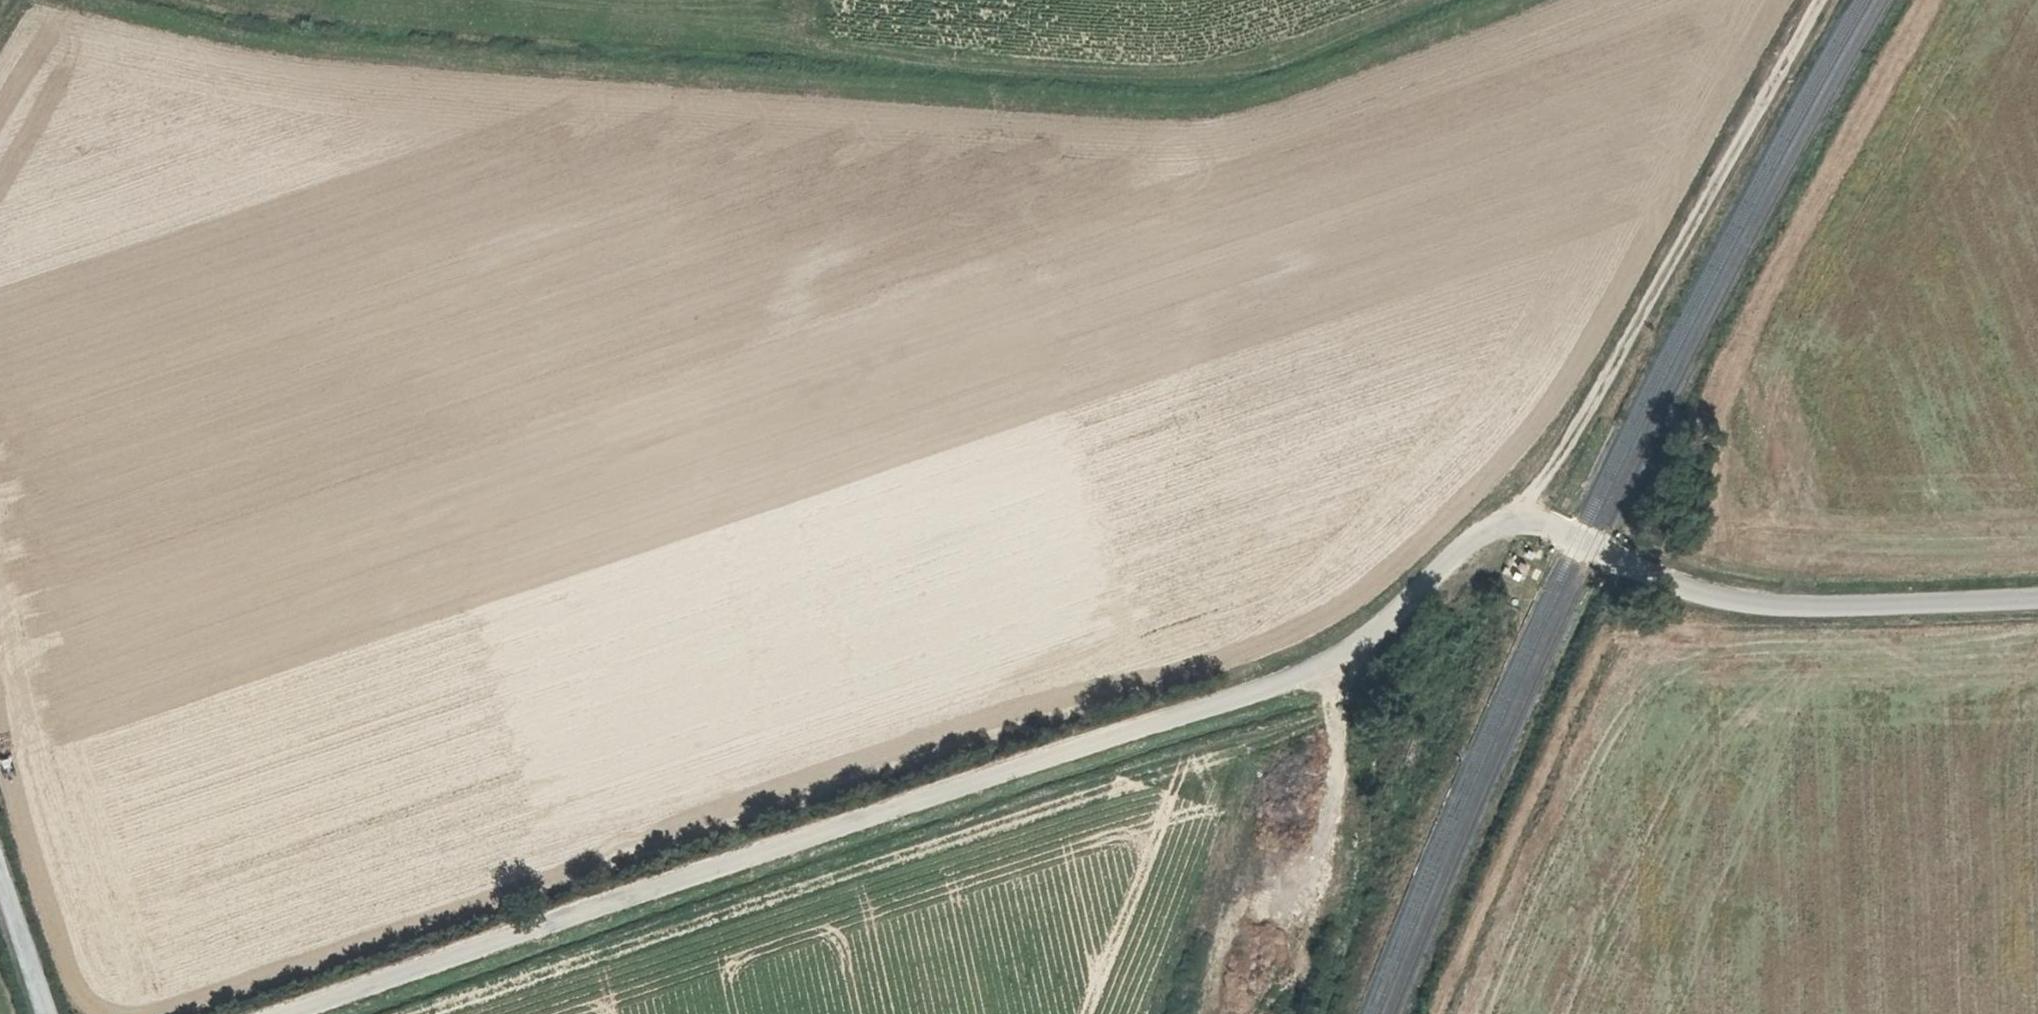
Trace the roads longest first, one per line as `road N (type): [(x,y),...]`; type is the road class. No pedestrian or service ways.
road 1 (unclassified): [(2037,602),(1870,611),(1703,600),(1519,522),(1459,554),(1338,661),(282,1013)]
road 2 (track): [(1823,0),(1519,522)]
road 3 (unclassified): [(49,1013),(0,877)]

